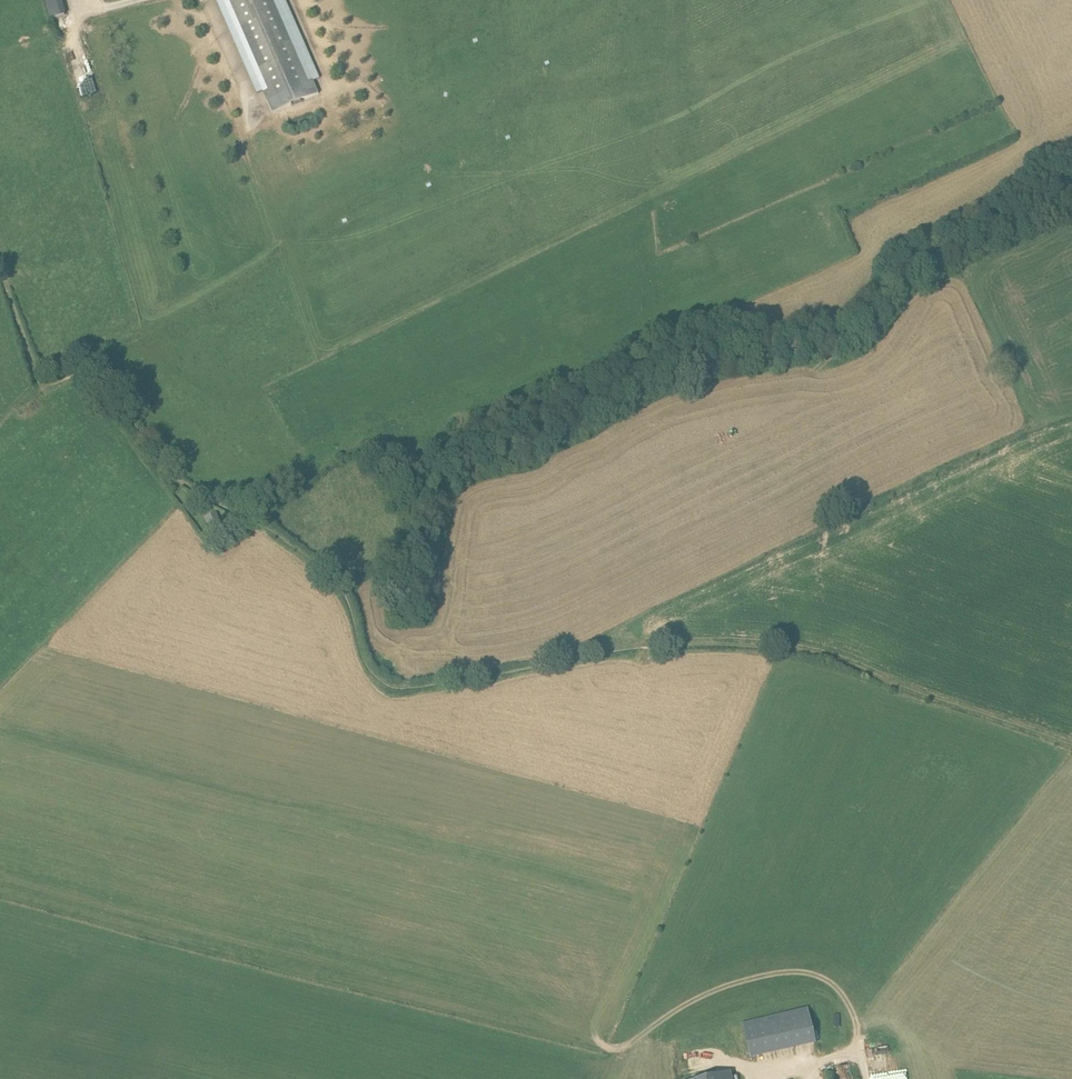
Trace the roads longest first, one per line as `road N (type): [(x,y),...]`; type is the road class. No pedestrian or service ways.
road 1 (track): [(250,518),(334,577),(366,664),(391,685),(632,648),(783,648),(1071,746)]
road 2 (track): [(0,269),(38,379),(92,377),(163,468),(250,518)]
road 3 (track): [(1071,185),(901,276),(852,330)]

